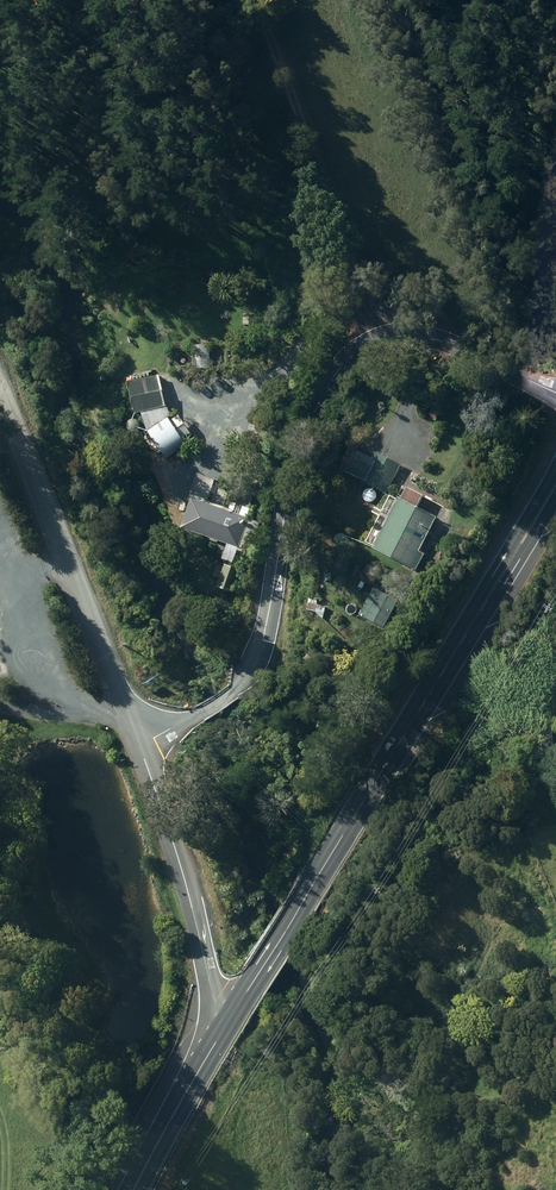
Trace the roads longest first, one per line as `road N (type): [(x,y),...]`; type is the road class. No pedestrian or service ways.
road 1 (unclassified): [(143,741),(231,692),(250,667),(312,426),(325,393),(356,354),(382,341),(421,338),(555,394)]
road 2 (primary): [(555,486),(221,1035)]
road 3 (unclassified): [(143,741),(0,390)]
road 4 (unclassified): [(221,1035),(194,909),(143,741)]
road 5 (primary): [(221,1035),(135,1189)]

